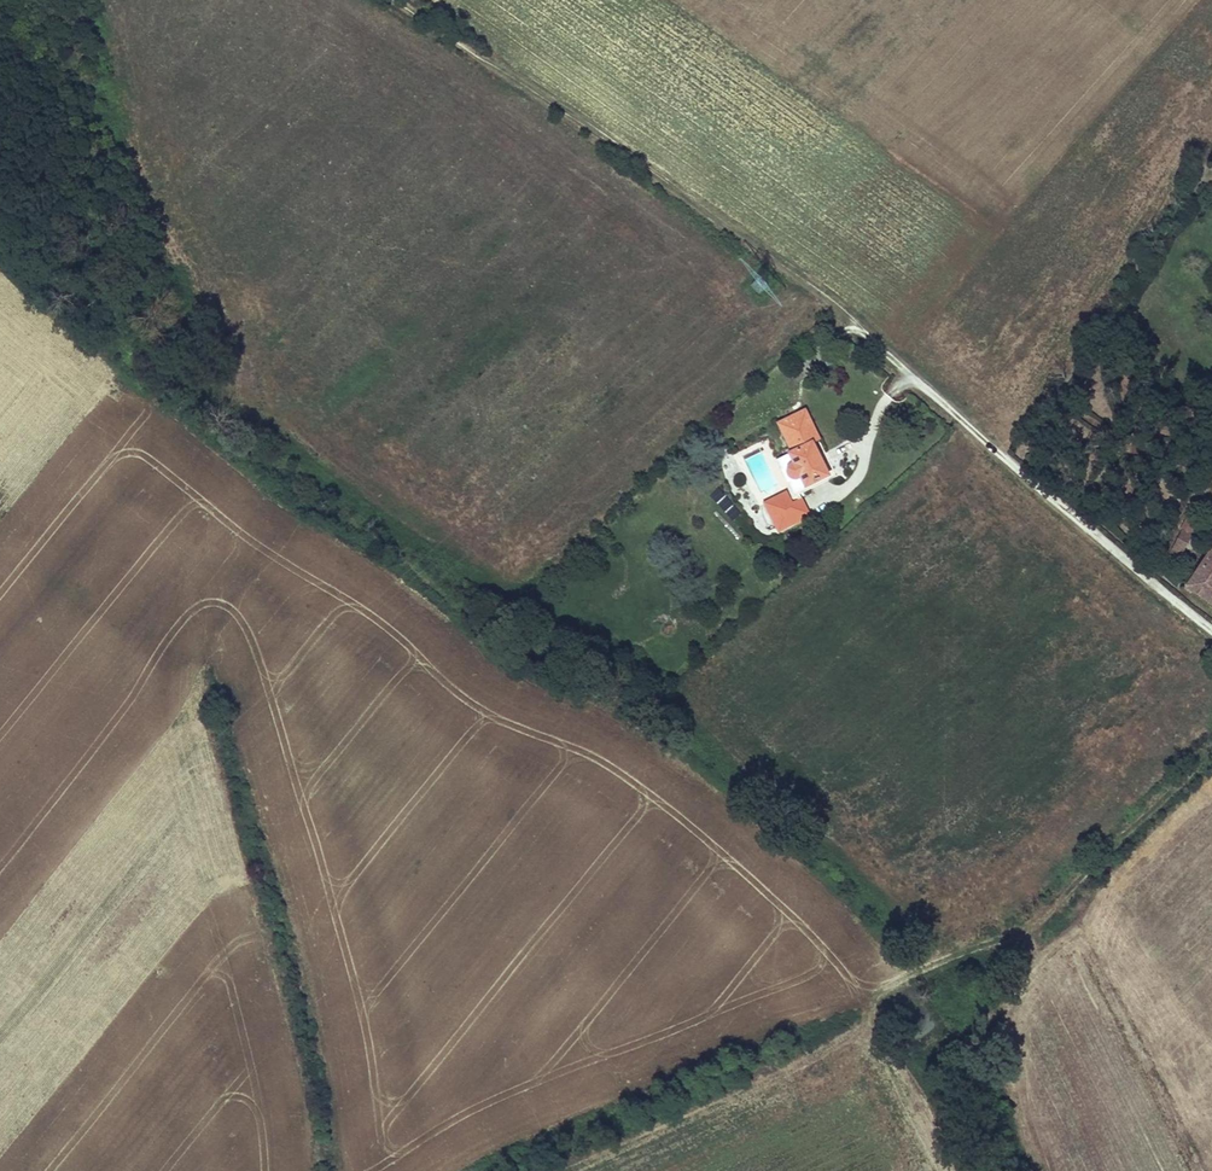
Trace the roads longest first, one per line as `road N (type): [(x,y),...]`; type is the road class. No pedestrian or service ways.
road 1 (unclassified): [(1211,632),(913,382)]
road 2 (track): [(1211,749),(1018,937)]

